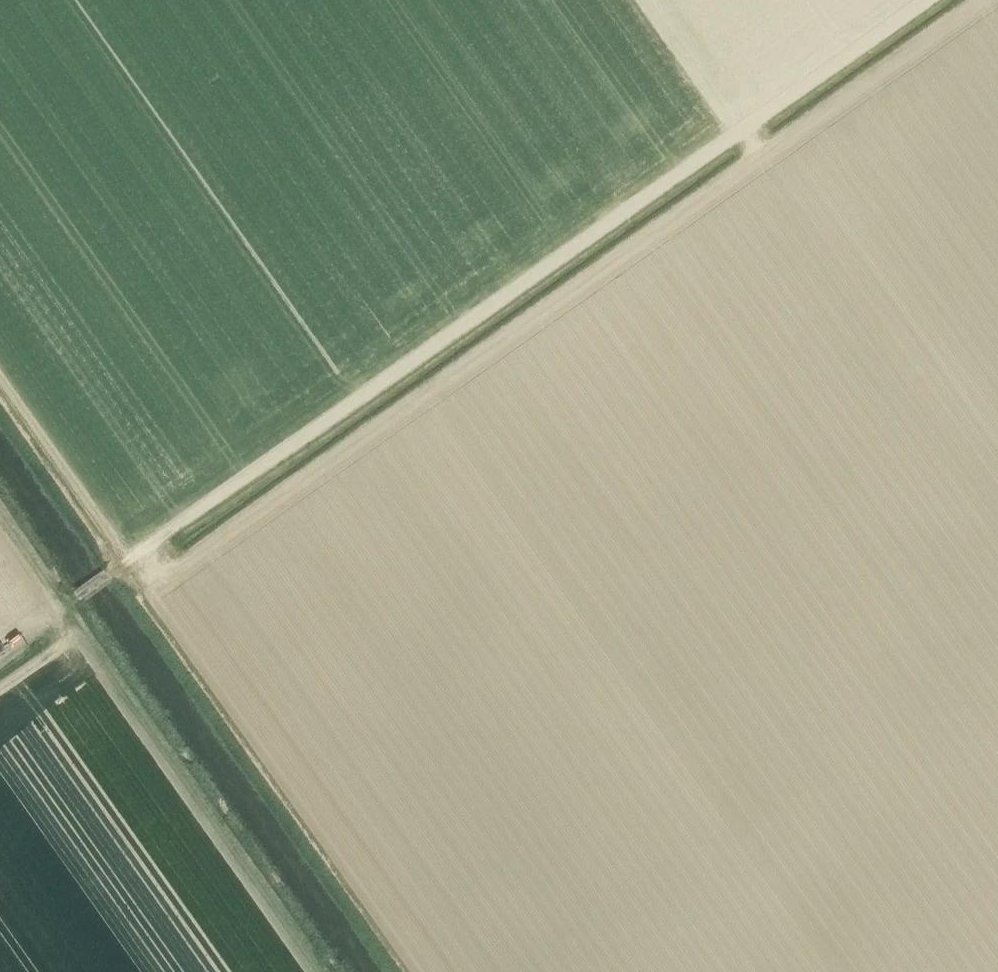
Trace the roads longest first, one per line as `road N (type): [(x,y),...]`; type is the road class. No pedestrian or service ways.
road 1 (track): [(145,550),(50,616),(68,642),(0,690)]

